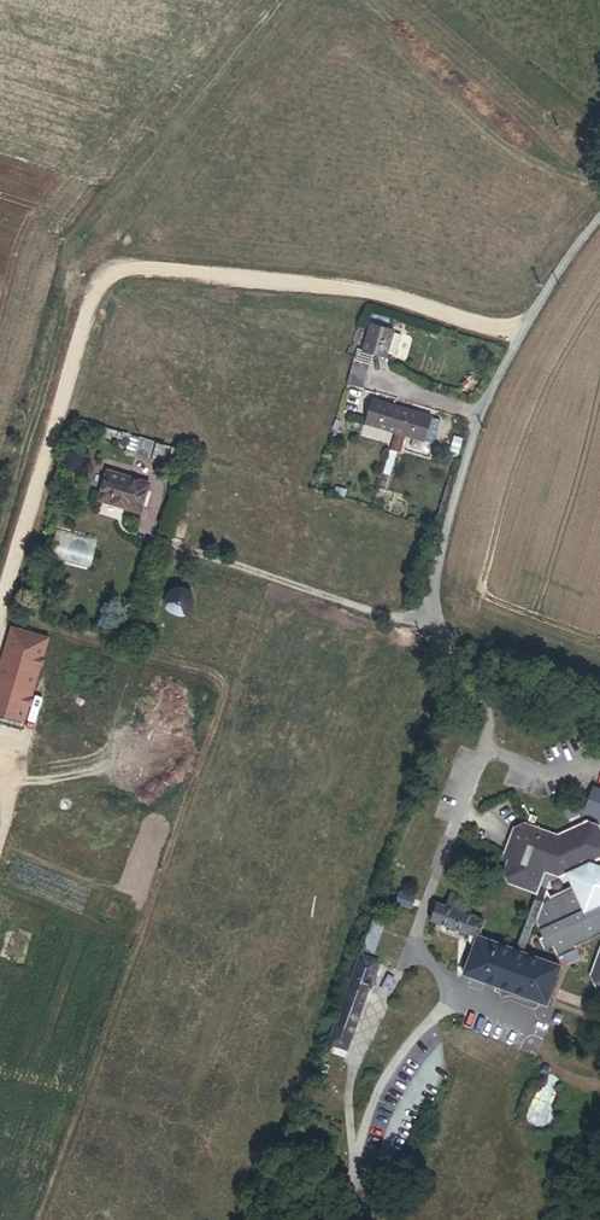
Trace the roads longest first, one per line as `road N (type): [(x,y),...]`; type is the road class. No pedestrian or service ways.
road 1 (unclassified): [(467,643),(431,617),(445,530),(480,418),(513,349),(599,220)]
road 2 (track): [(599,690),(467,643)]

